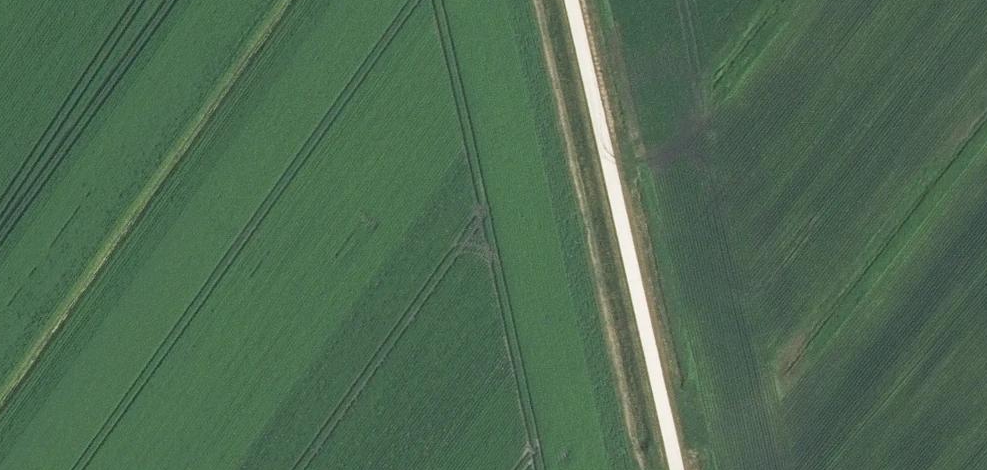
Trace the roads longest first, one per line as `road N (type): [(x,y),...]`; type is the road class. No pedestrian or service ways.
road 1 (unclassified): [(676,469),(570,0)]

